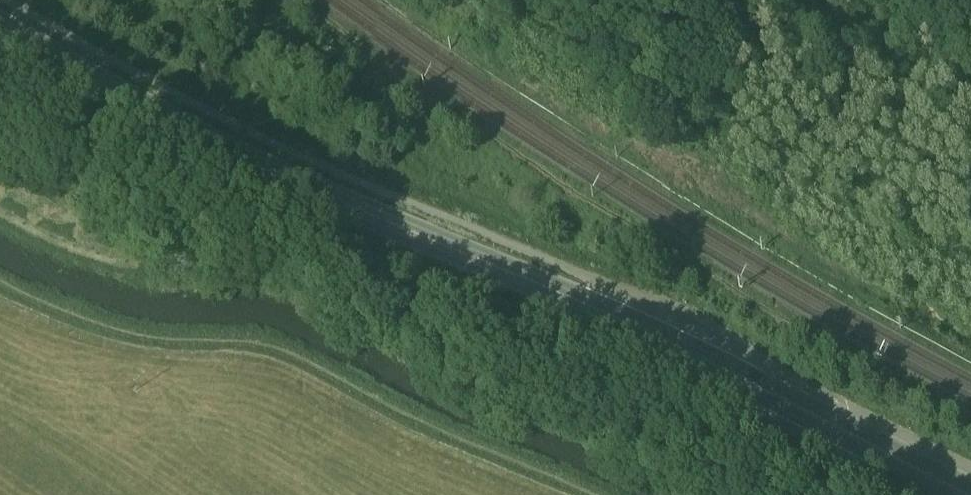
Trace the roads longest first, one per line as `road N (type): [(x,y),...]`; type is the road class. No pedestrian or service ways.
road 1 (primary): [(957,494),(655,340),(314,198),(0,35)]
road 2 (track): [(595,494),(423,424),(286,352),(137,336),(0,284)]

